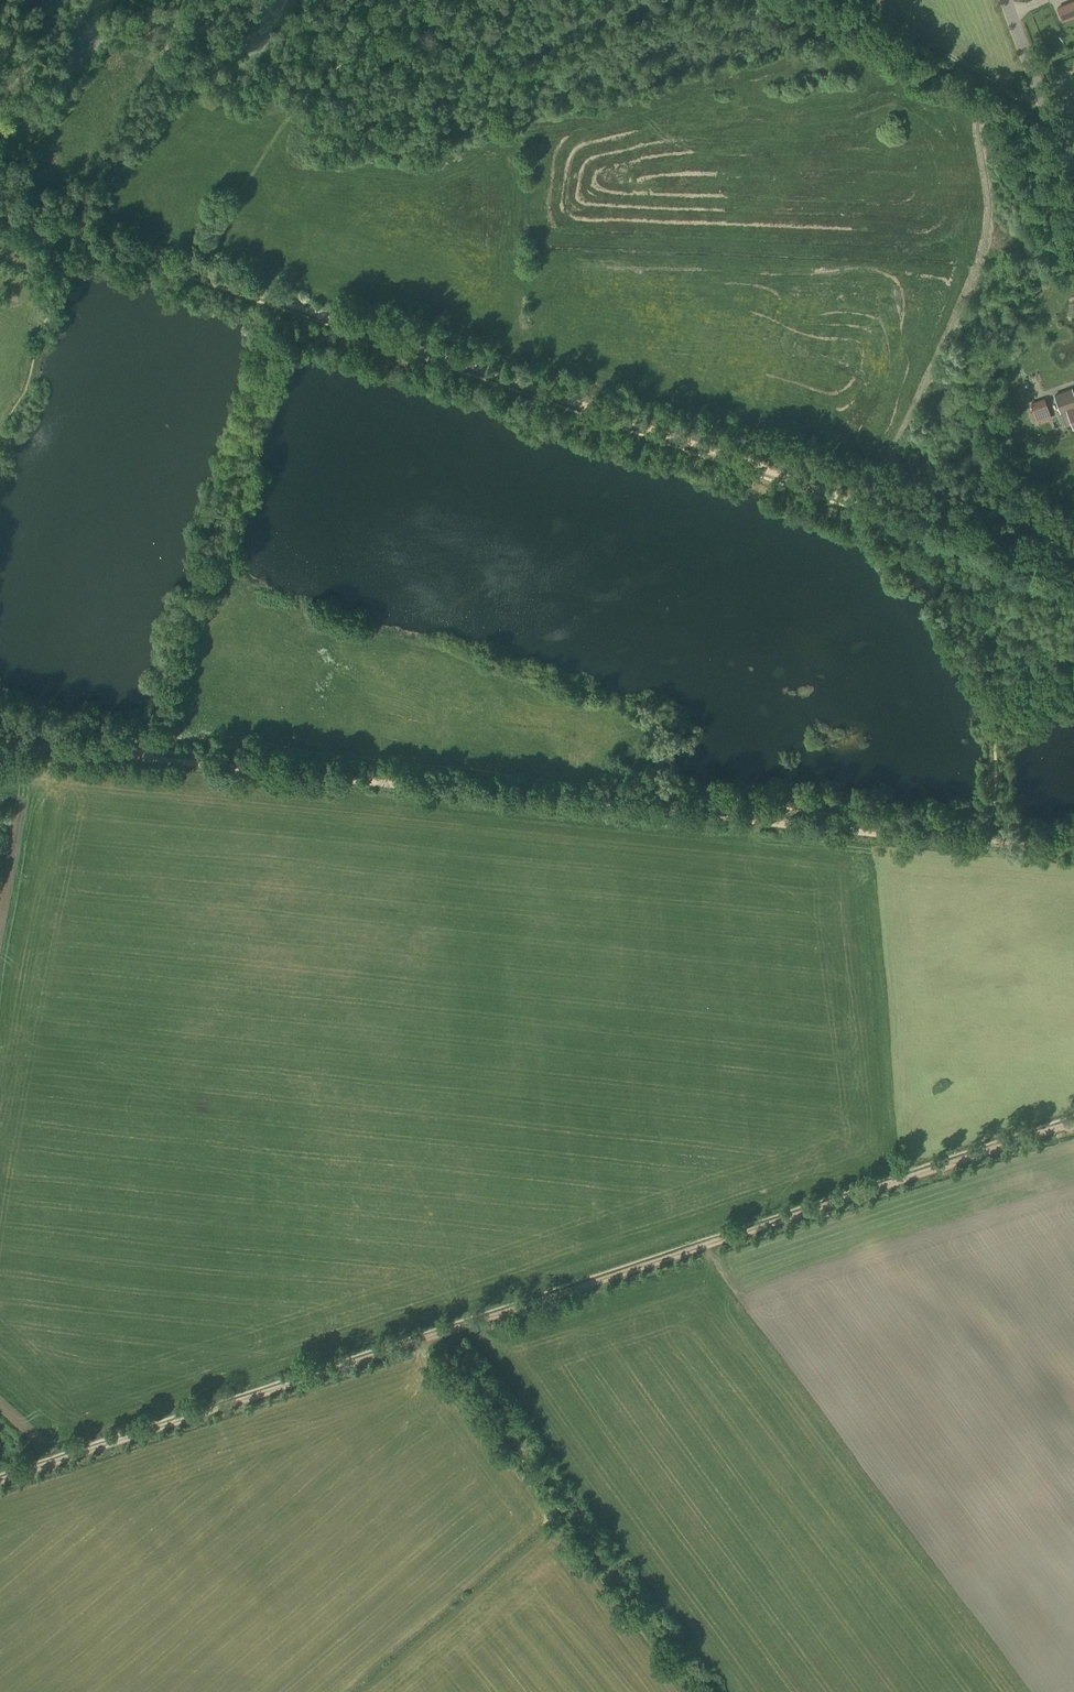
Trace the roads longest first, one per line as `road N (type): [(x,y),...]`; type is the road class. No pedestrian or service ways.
road 1 (track): [(0,1482),(1073,1123)]
road 2 (track): [(989,844),(0,745)]
road 3 (track): [(859,504),(289,304)]
road 4 (tertiary): [(1073,178),(1007,0)]
road 5 (track): [(841,0),(990,89)]
road 6 (track): [(990,549),(859,504)]

